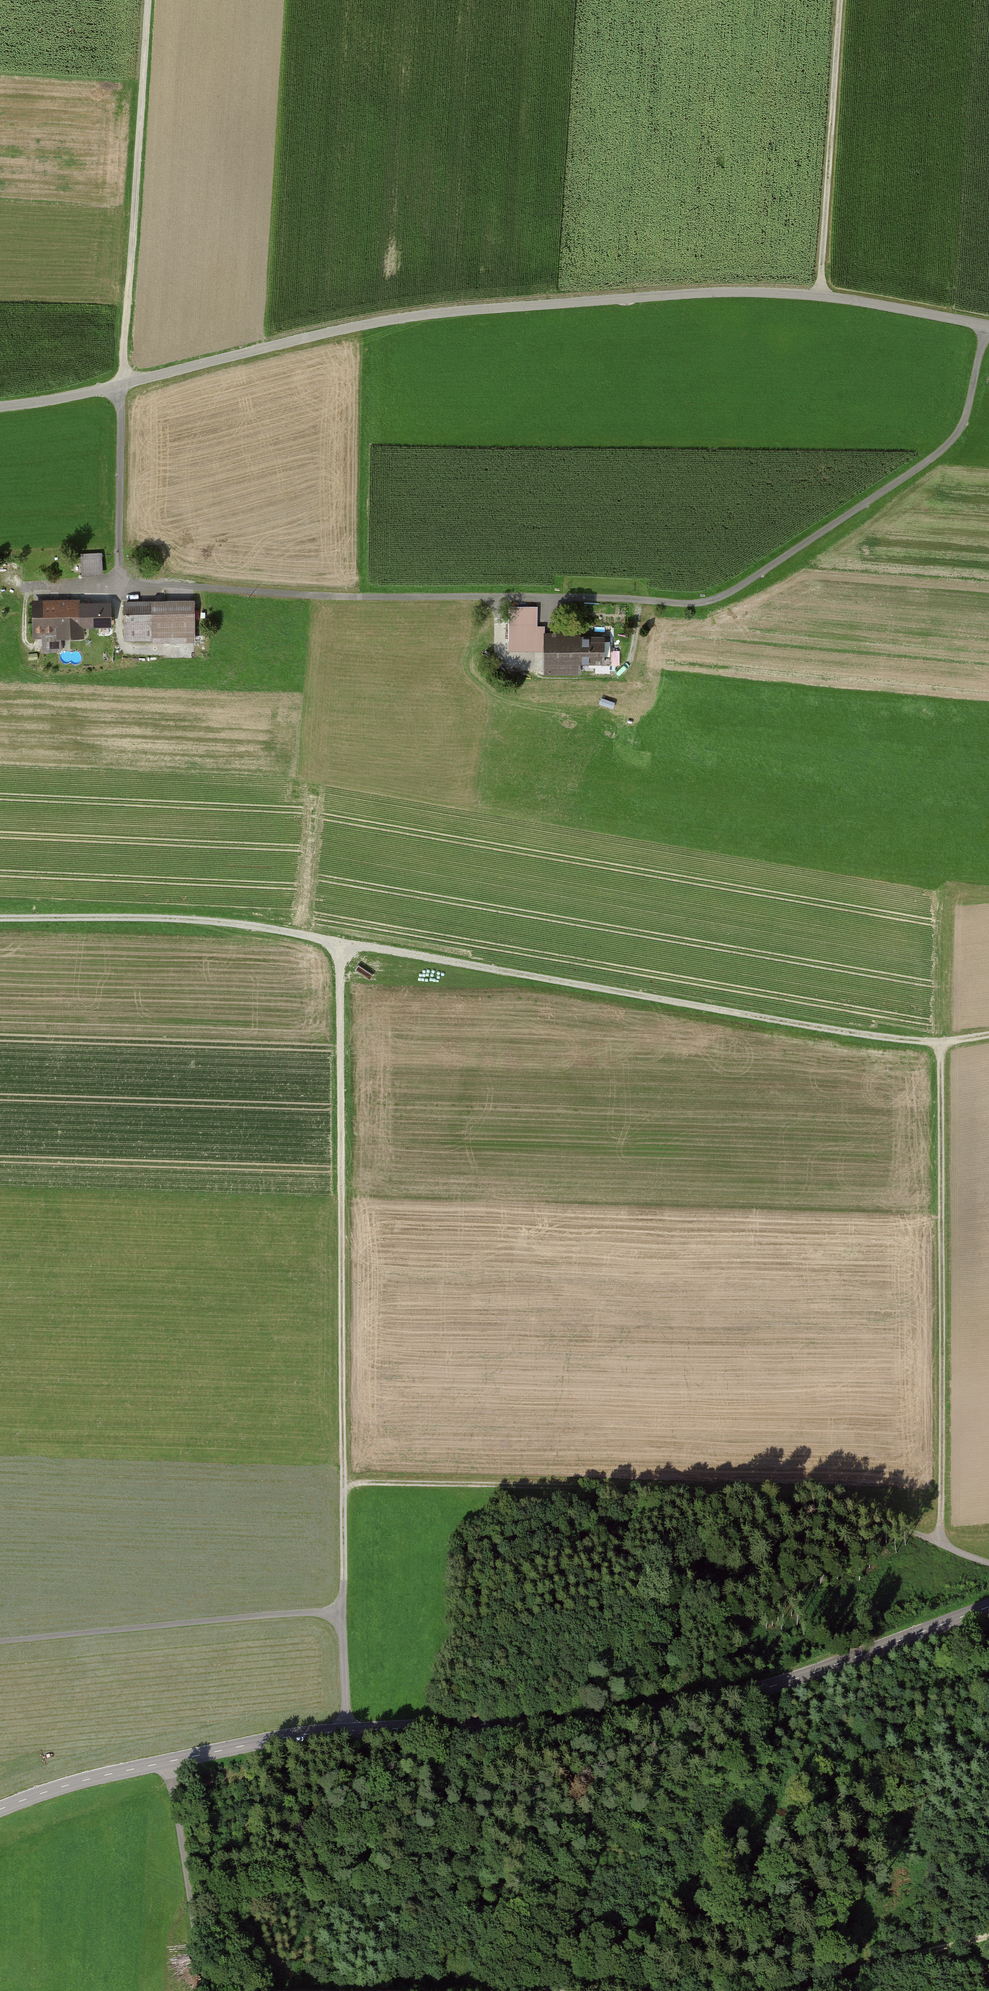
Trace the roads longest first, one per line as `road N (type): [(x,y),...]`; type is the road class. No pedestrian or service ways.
road 1 (track): [(986,327),(967,415),(950,445),(740,587),(688,604),(346,597),(126,579),(121,385)]
road 2 (tertiary): [(0,1810),(109,1775),(319,1733),(641,1719),(797,1679),(988,1608)]
road 3 (unclassified): [(988,327),(776,293),(442,313),(0,407)]
road 4 (track): [(988,1035),(897,1040),(260,930),(0,924)]
road 5 (track): [(346,1731),(340,944)]
road 6 (track): [(942,1547),(834,1498),(363,1483),(345,1493)]
road 7 (track): [(988,1564),(942,1547),(940,1043)]
road 8 (track): [(988,1936),(747,1990),(453,1990)]
road 9 (track): [(148,0),(121,385)]
road 10 (track): [(344,1614),(0,1642)]
road 11 (track): [(822,297),(839,0)]
road 12 (track): [(246,1990),(215,1975),(201,1943),(170,1762)]

